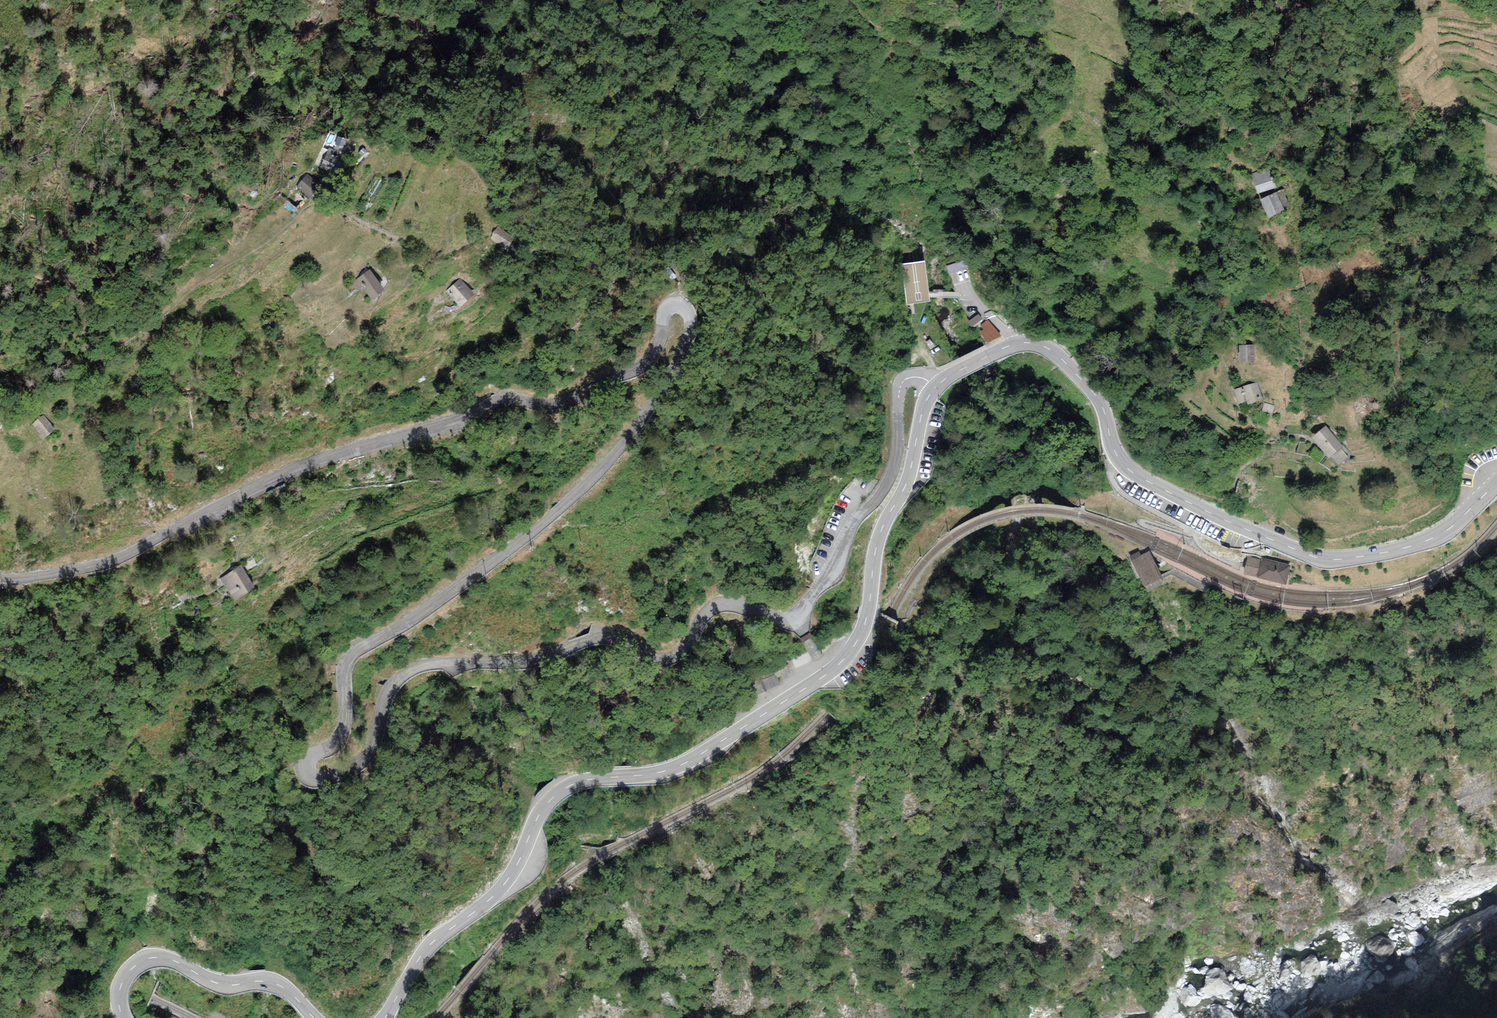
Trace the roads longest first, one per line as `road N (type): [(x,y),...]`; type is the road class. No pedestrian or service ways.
road 1 (unclassified): [(936,388),(917,376),(900,386),(889,481),(794,617),(722,604),(680,653),(664,658),(594,635),(532,660),(423,666),(391,689),(364,758),(321,778),(310,761),(344,730),(351,655),(531,534),(596,474),(674,373),(688,333),(686,309),(669,308),(639,368),(560,405),(492,400),(458,422),(310,464),(107,563),(0,580)]
road 2 (secondary): [(936,388),(908,477),(881,531),(868,619),(847,656),(683,764),(580,782),(553,798),(507,882),(431,945),(386,1017)]
road 3 (secondary): [(1496,483),(1429,540),(1328,560),(1127,467),(1099,399),(1040,345),(1007,347),(936,388)]
road 4 (secondary): [(315,1017),(274,983),(222,985),(156,958),(127,976),(124,1017)]

